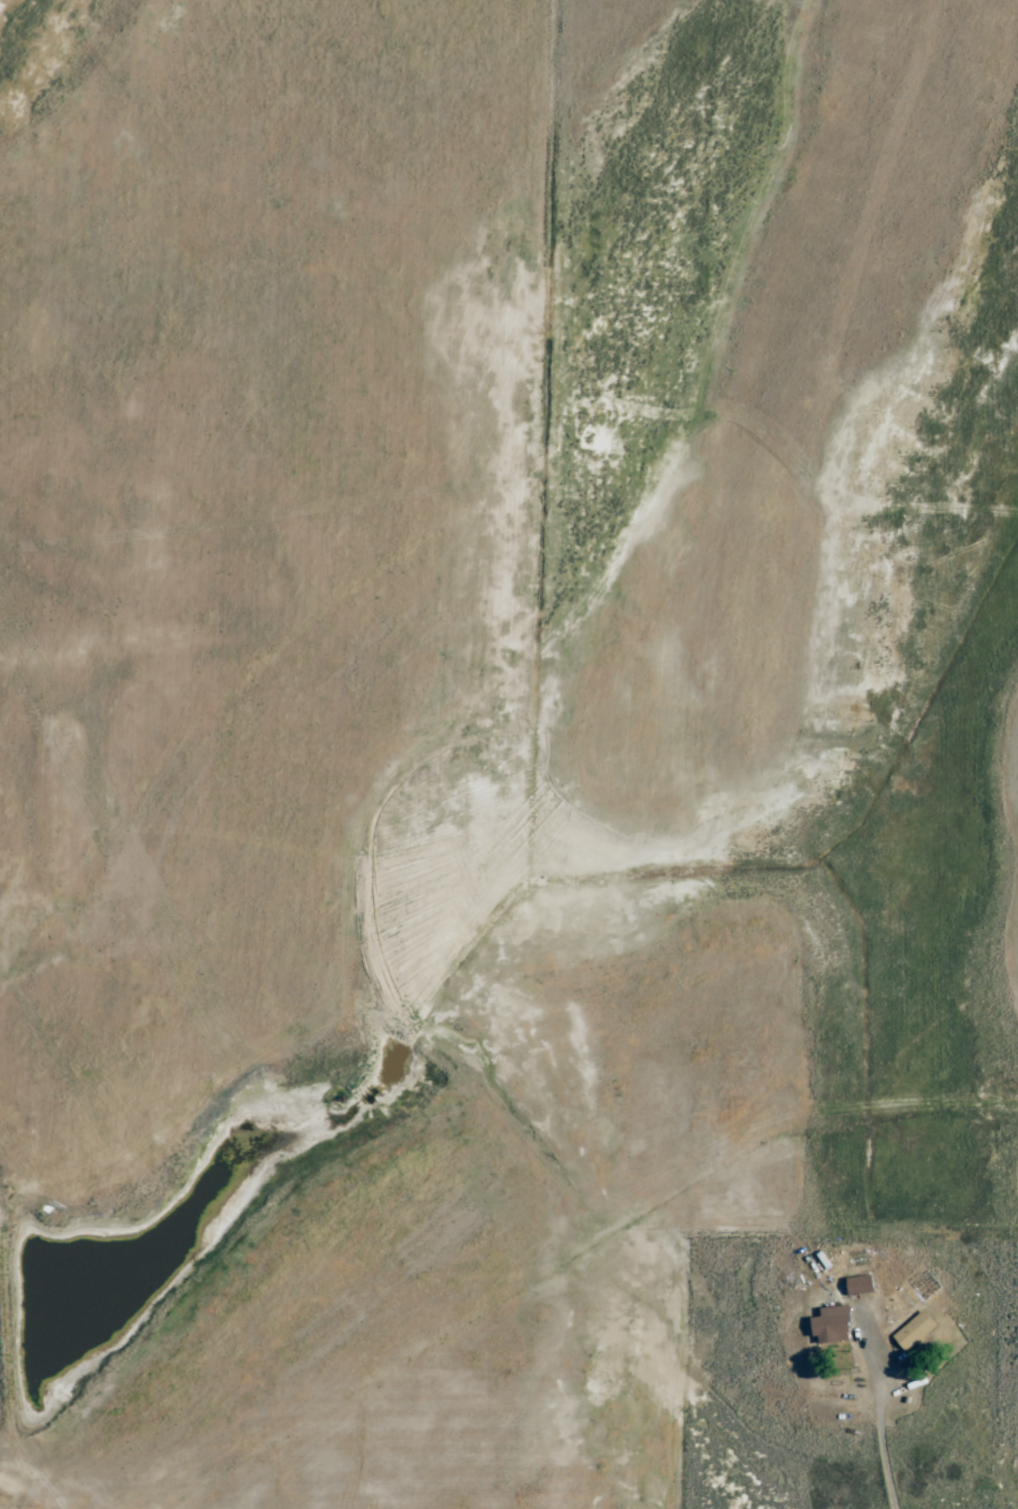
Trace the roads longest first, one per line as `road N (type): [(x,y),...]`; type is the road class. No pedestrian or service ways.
road 1 (residential): [(673,851),(561,888),(535,884),(528,871),(547,474),(553,0)]
road 2 (residential): [(1017,1236),(694,1238),(686,1254),(679,1508)]

